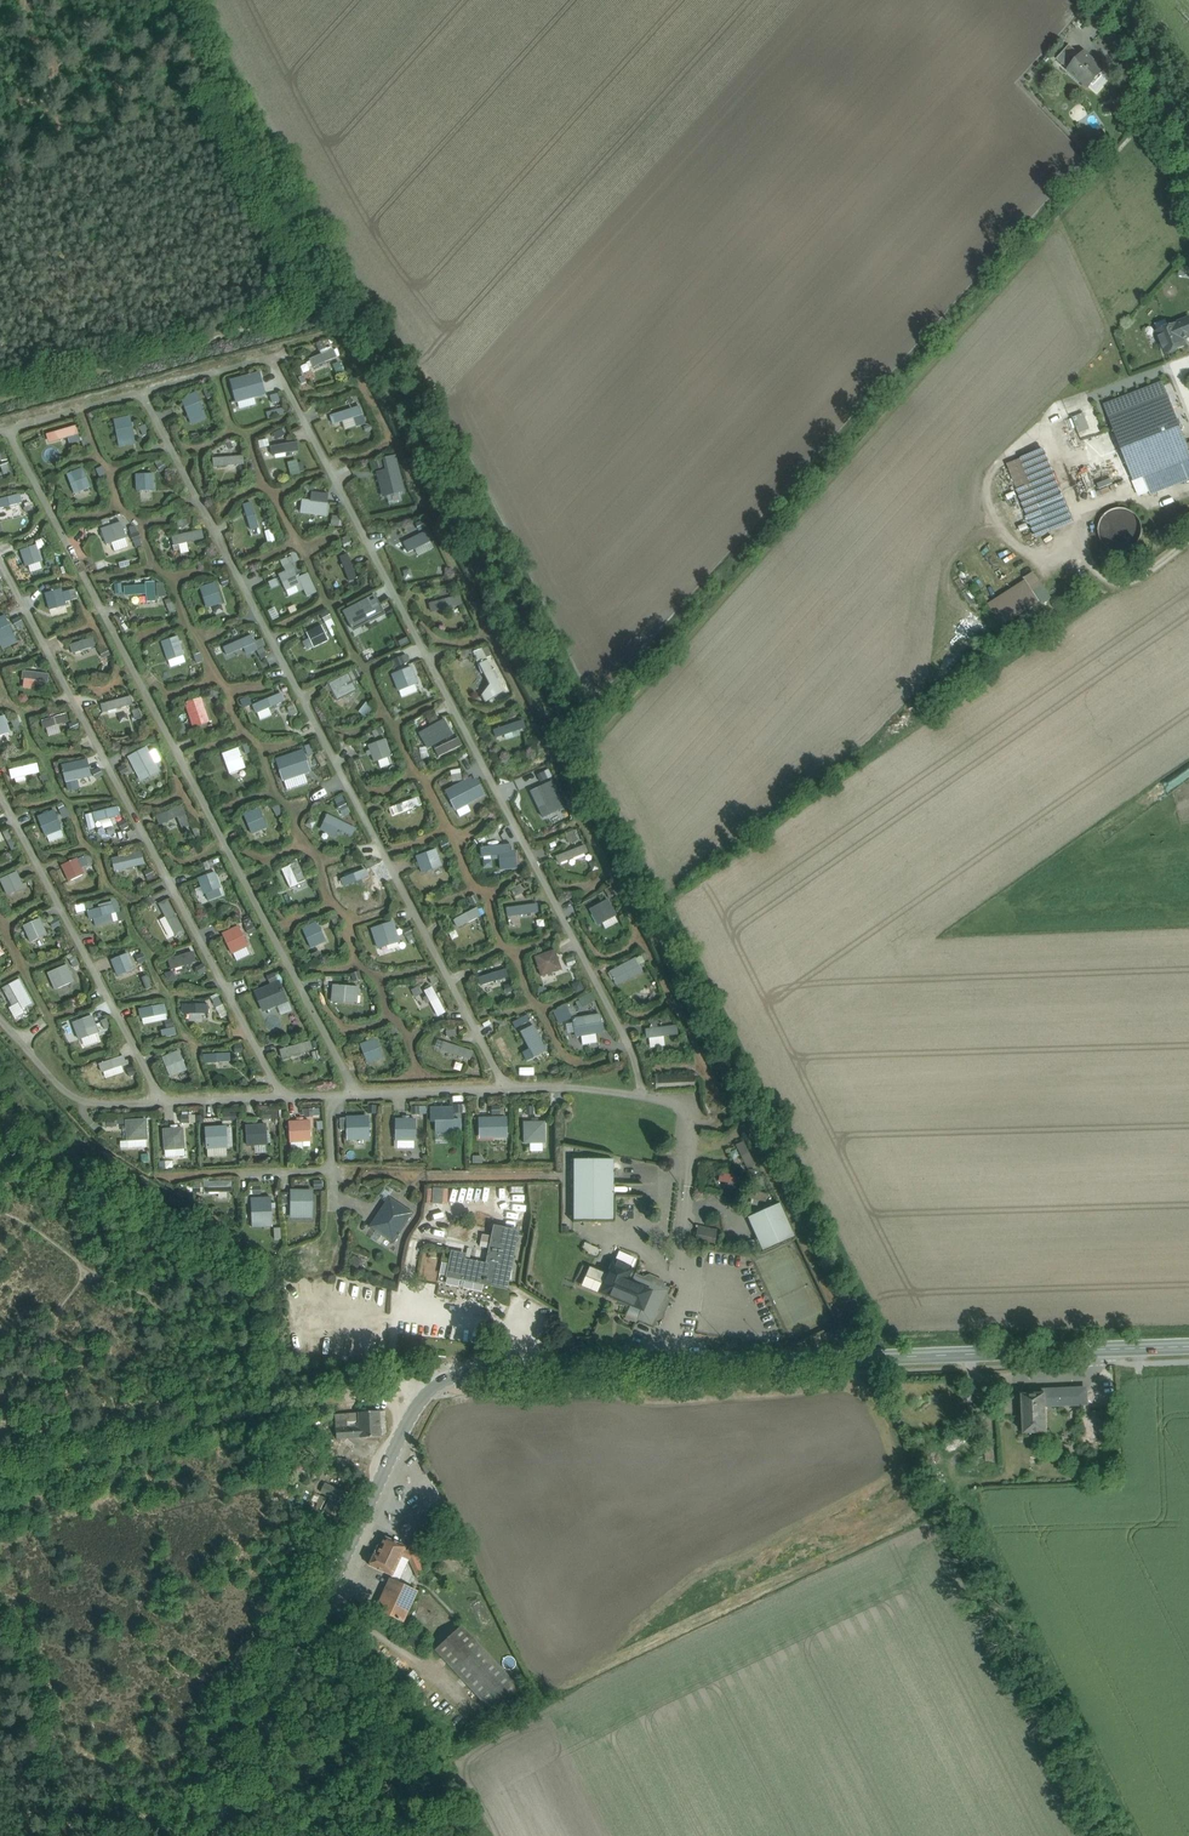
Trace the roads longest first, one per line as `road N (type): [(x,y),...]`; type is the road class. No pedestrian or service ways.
road 1 (secondary): [(219,1835),(398,1441),(436,1384),(468,1373),(862,1360)]
road 2 (track): [(246,1354),(250,1289),(229,1235),(186,1219),(85,1151),(0,1061)]
road 3 (track): [(392,1387),(0,1477)]
road 4 (track): [(163,0),(318,305)]
road 5 (track): [(318,305),(0,403)]
road 6 (secondary): [(1188,1347),(862,1360)]
road 7 (unclassified): [(1082,0),(1153,106),(1188,184)]

